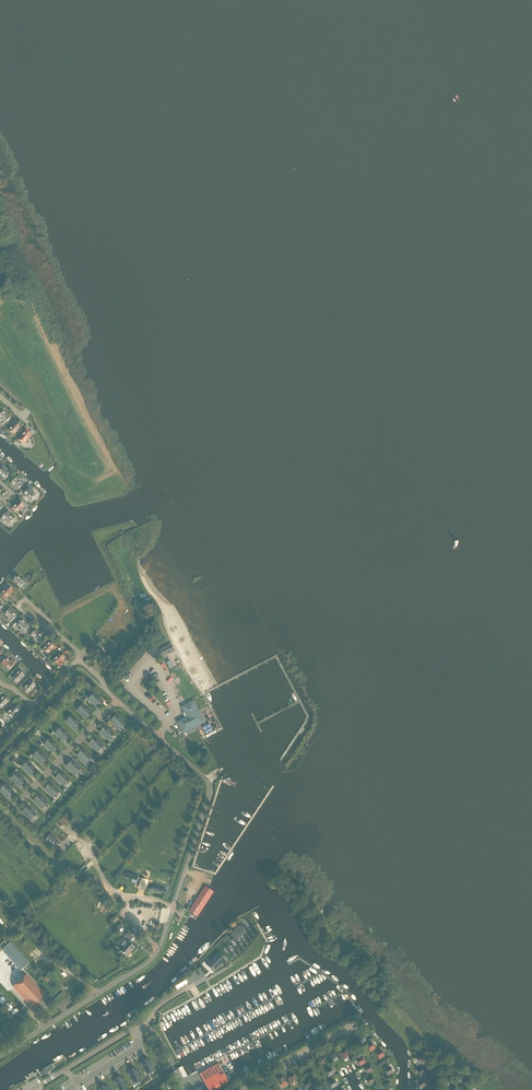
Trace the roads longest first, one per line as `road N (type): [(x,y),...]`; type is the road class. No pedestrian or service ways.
road 1 (tertiary): [(0,1054),(151,960),(185,873),(210,788),(117,701)]
road 2 (residential): [(117,701),(5,814)]
road 3 (unclassified): [(37,1088),(144,1028)]
road 4 (residential): [(248,1089),(271,1067),(350,1028)]

